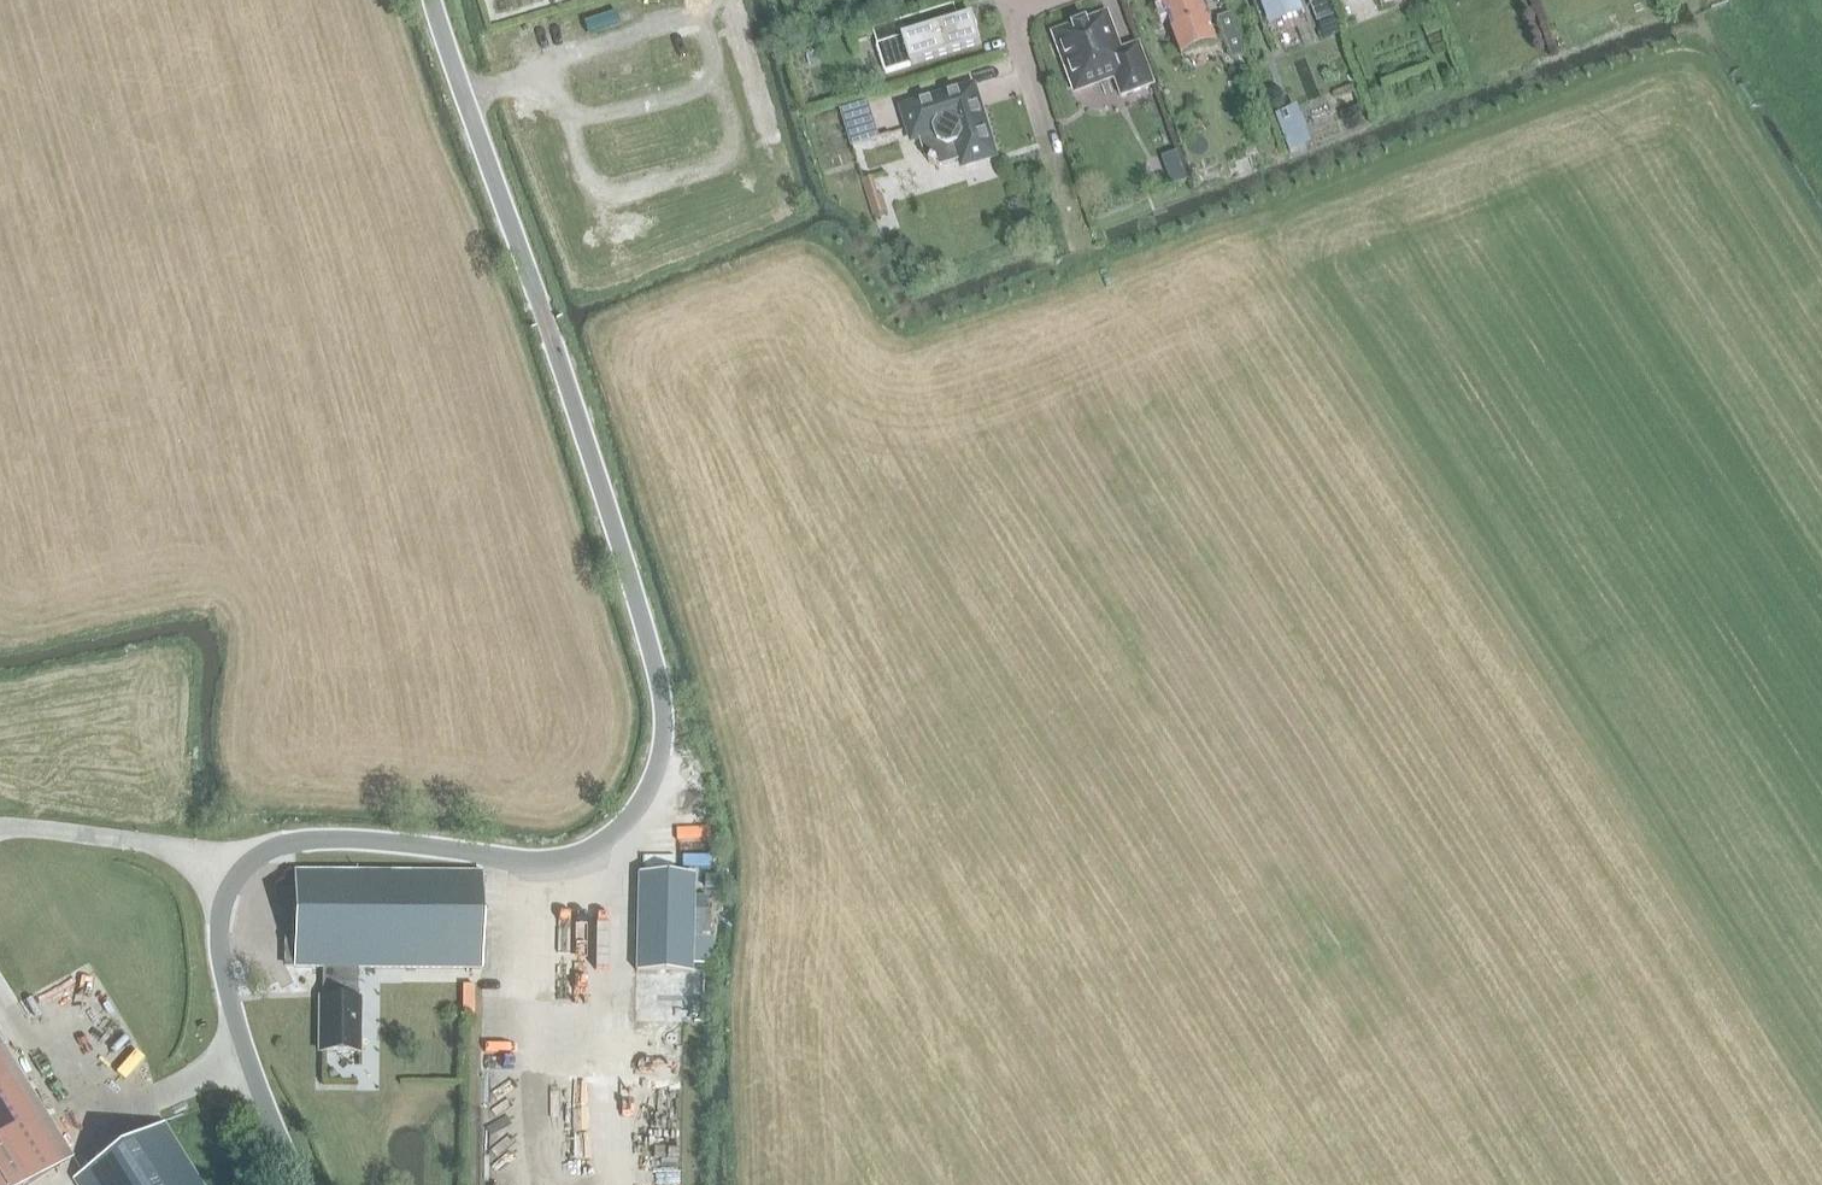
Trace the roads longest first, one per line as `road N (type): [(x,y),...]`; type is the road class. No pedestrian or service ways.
road 1 (unclassified): [(299,1184),(225,996),(217,911),(230,882),(288,845),(352,840),(554,858),(626,821),(661,736),(656,670),(637,606),(431,0)]
road 2 (residential): [(1009,10),(1075,231)]

